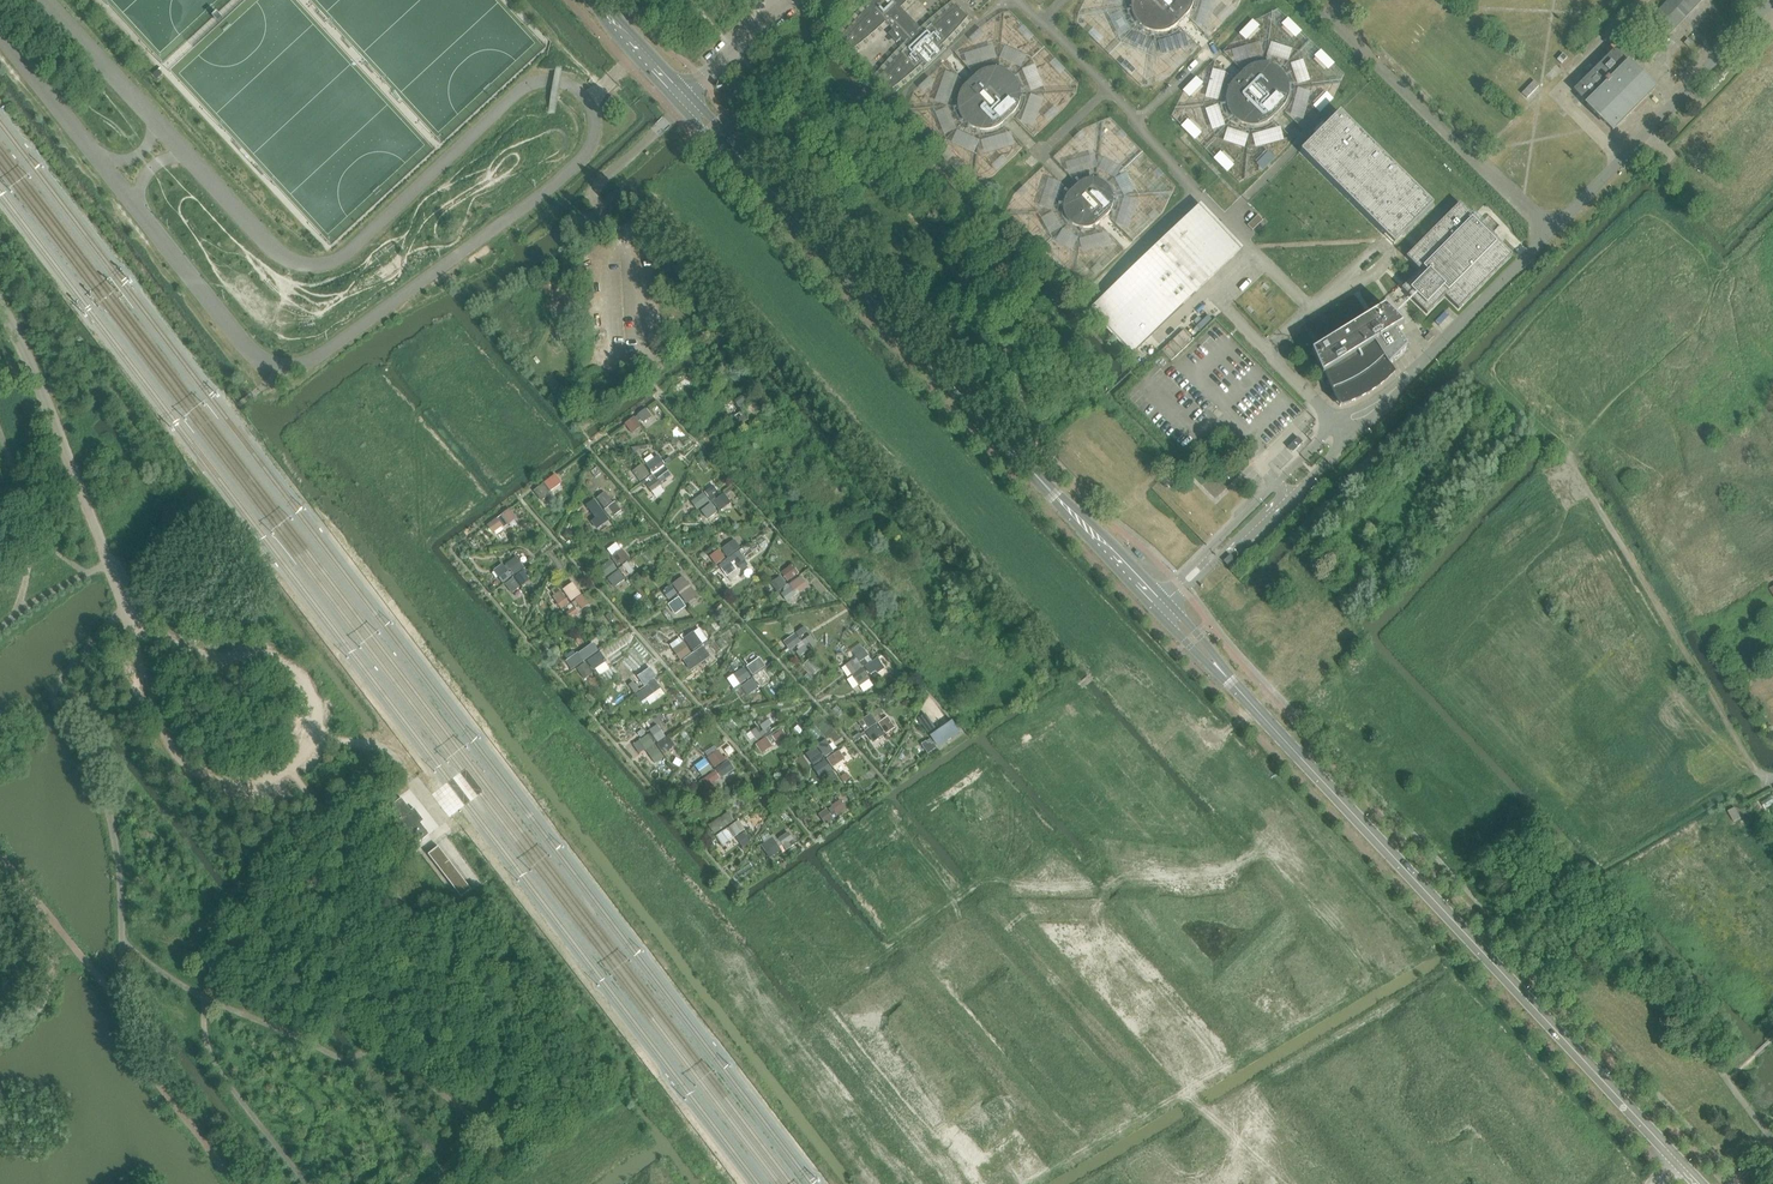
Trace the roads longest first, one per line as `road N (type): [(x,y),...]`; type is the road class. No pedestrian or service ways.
road 1 (tertiary): [(1673,1154),(1223,671)]
road 2 (tertiary): [(1159,603),(755,172)]
road 3 (unclassified): [(686,97),(788,0)]
road 4 (tertiary): [(686,97),(595,0)]

